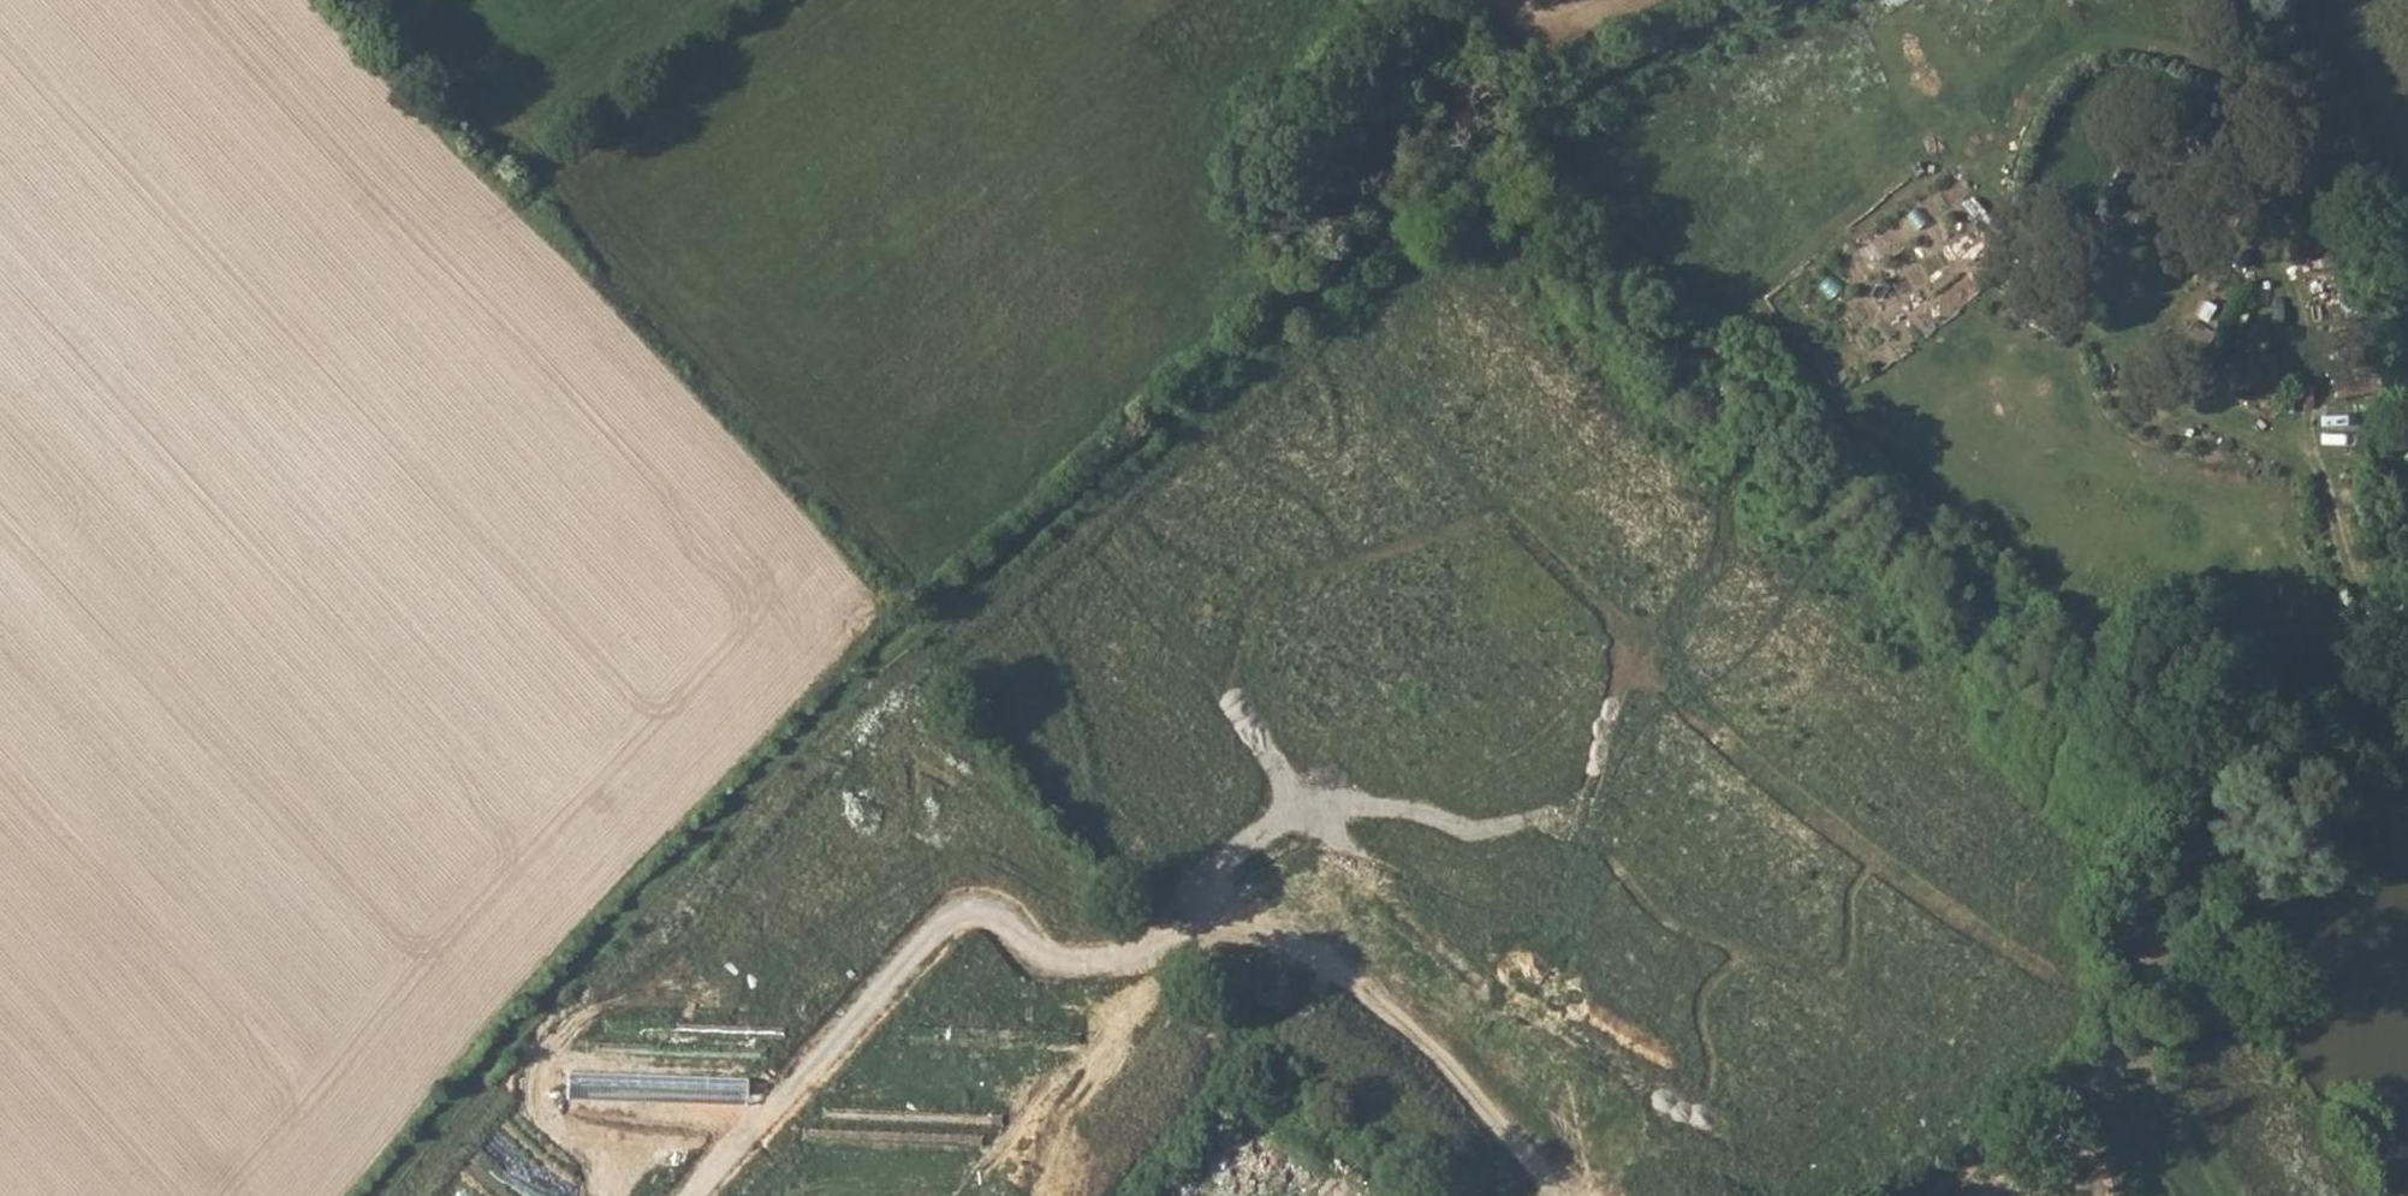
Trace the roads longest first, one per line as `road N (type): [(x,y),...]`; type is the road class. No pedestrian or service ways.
road 1 (track): [(2123,1065),(2407,660)]
road 2 (track): [(1928,1195),(2123,1065)]

